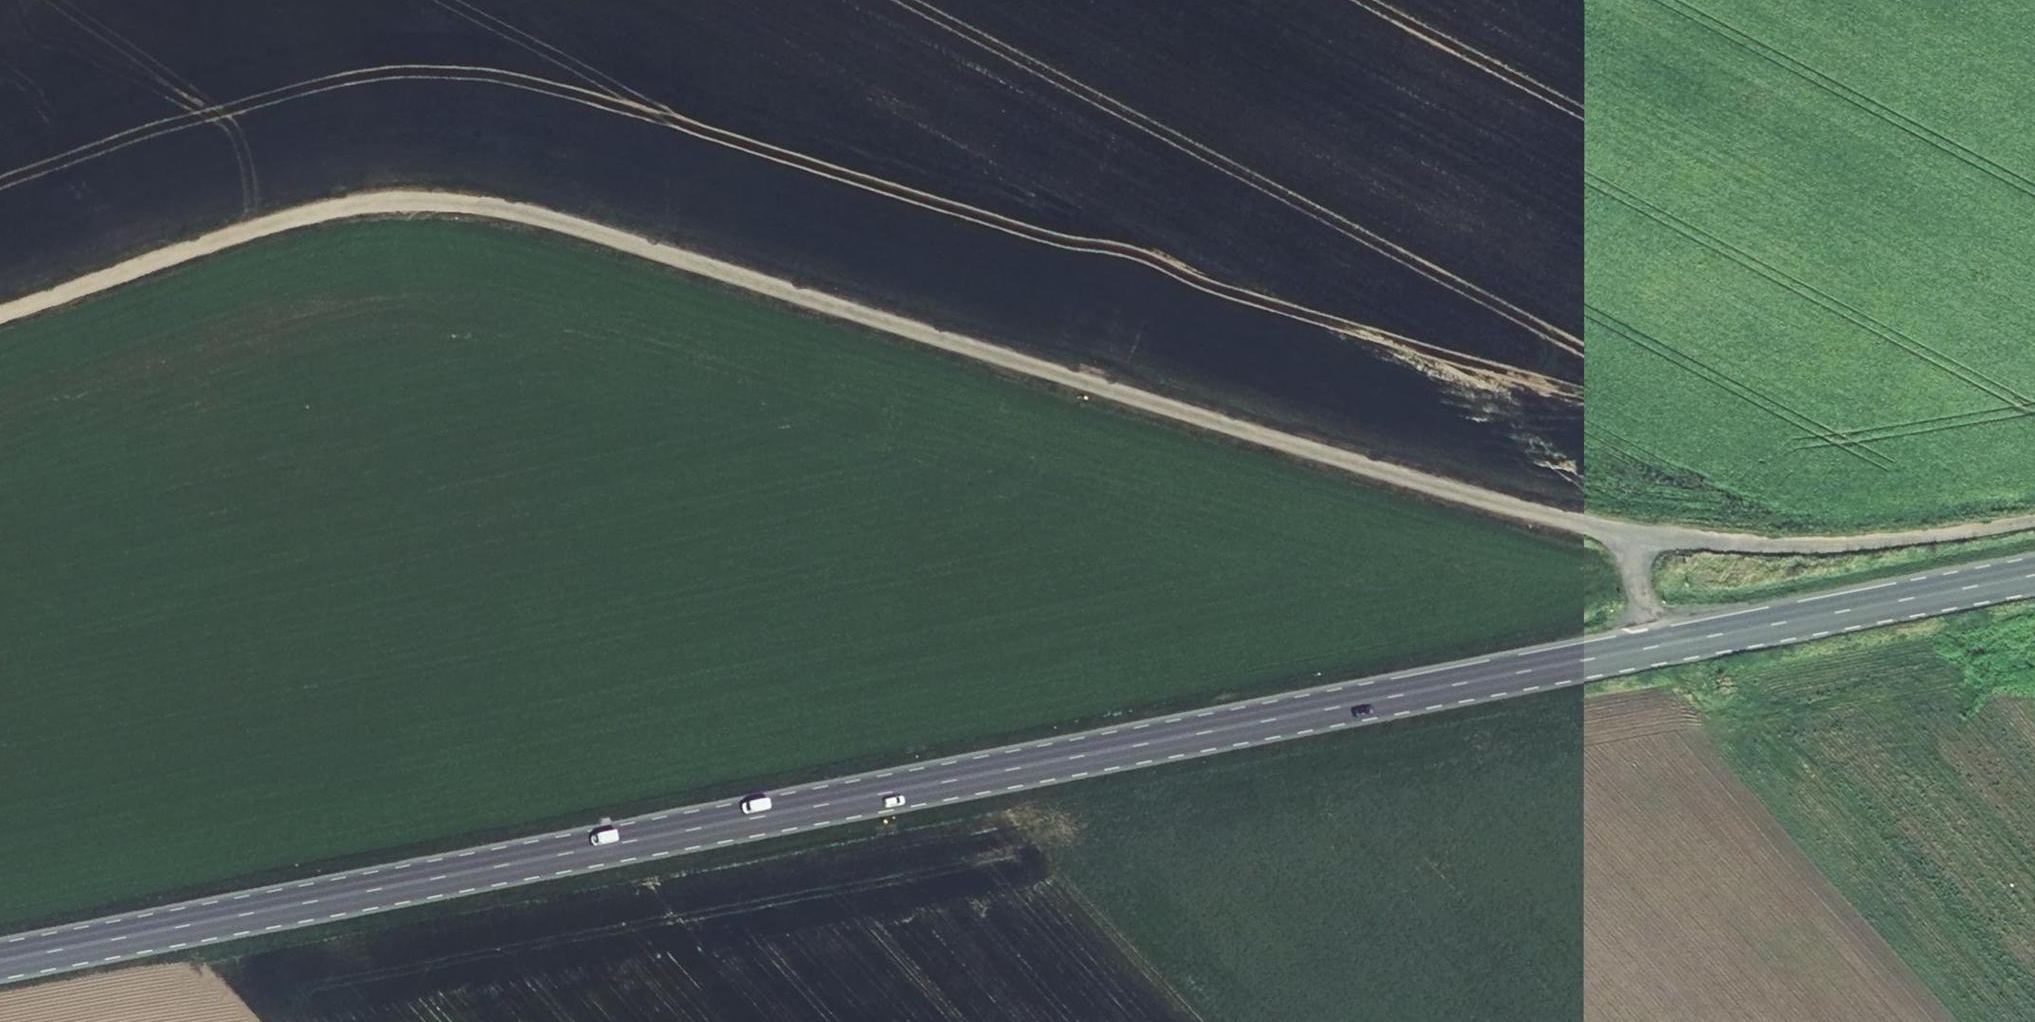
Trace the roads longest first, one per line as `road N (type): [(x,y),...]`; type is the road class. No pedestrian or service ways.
road 1 (secondary): [(0,962),(2034,575)]
road 2 (track): [(0,322),(296,220),(471,204),(1357,471),(1635,538)]
road 3 (track): [(1645,650),(1635,538),(1875,544),(2034,523)]

